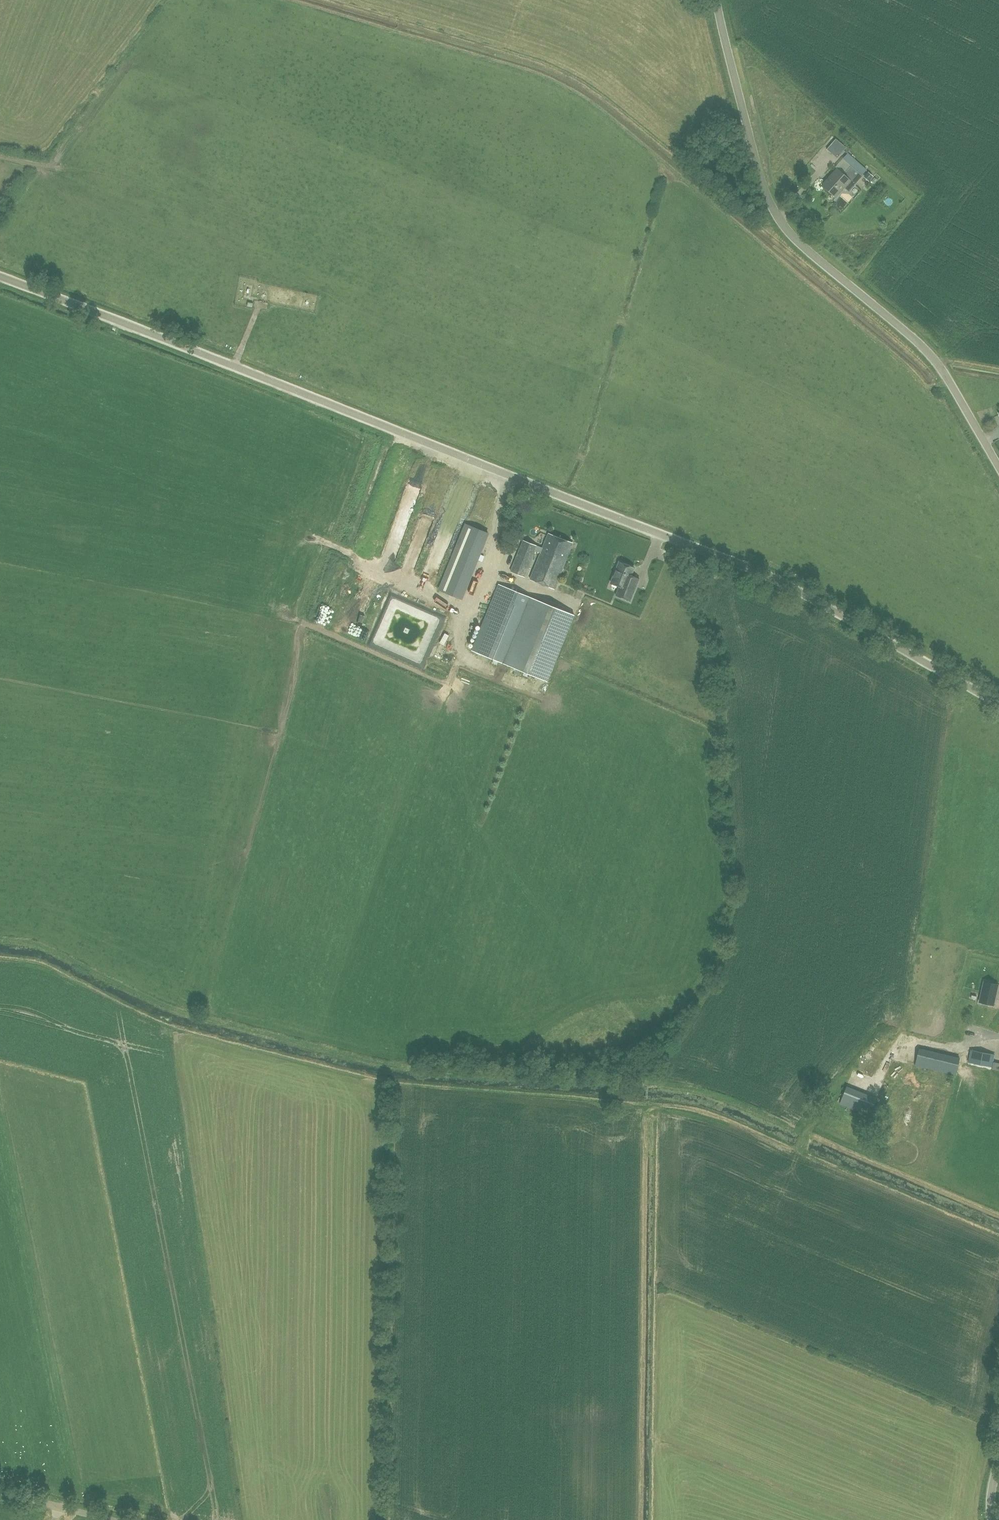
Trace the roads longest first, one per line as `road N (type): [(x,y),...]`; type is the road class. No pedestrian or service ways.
road 1 (unclassified): [(0,277),(734,562),(998,704)]
road 2 (unclassified): [(998,467),(932,357),(777,215),(717,0)]

